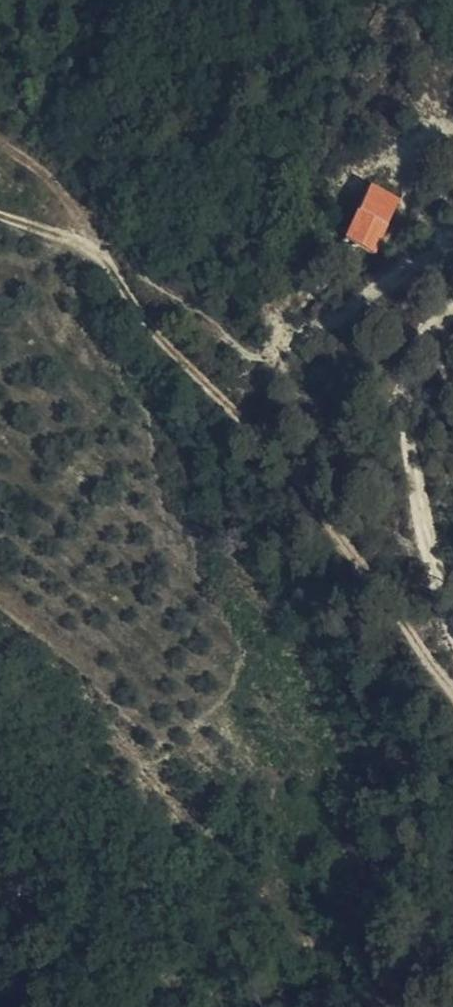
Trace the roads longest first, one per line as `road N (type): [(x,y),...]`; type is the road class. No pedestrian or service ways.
road 1 (track): [(452,254),(385,285),(338,324),(281,353),(143,315),(90,236),(0,211)]
road 2 (track): [(143,315),(272,459),(452,698)]
road 3 (track): [(452,609),(406,446),(407,374),(432,335),(452,328)]

